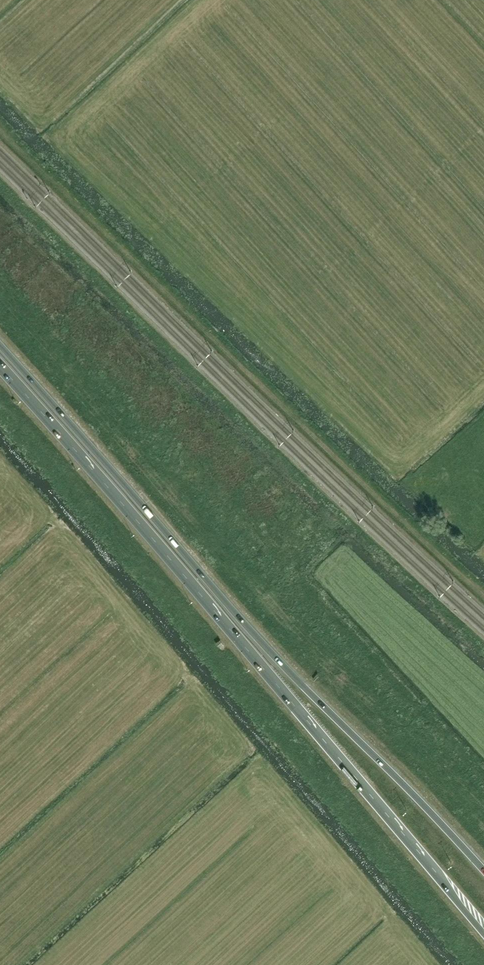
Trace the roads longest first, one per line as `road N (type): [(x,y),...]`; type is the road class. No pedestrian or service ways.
road 1 (trunk): [(0,369),(483,934)]
road 2 (trunk): [(483,871),(267,648),(0,347)]

